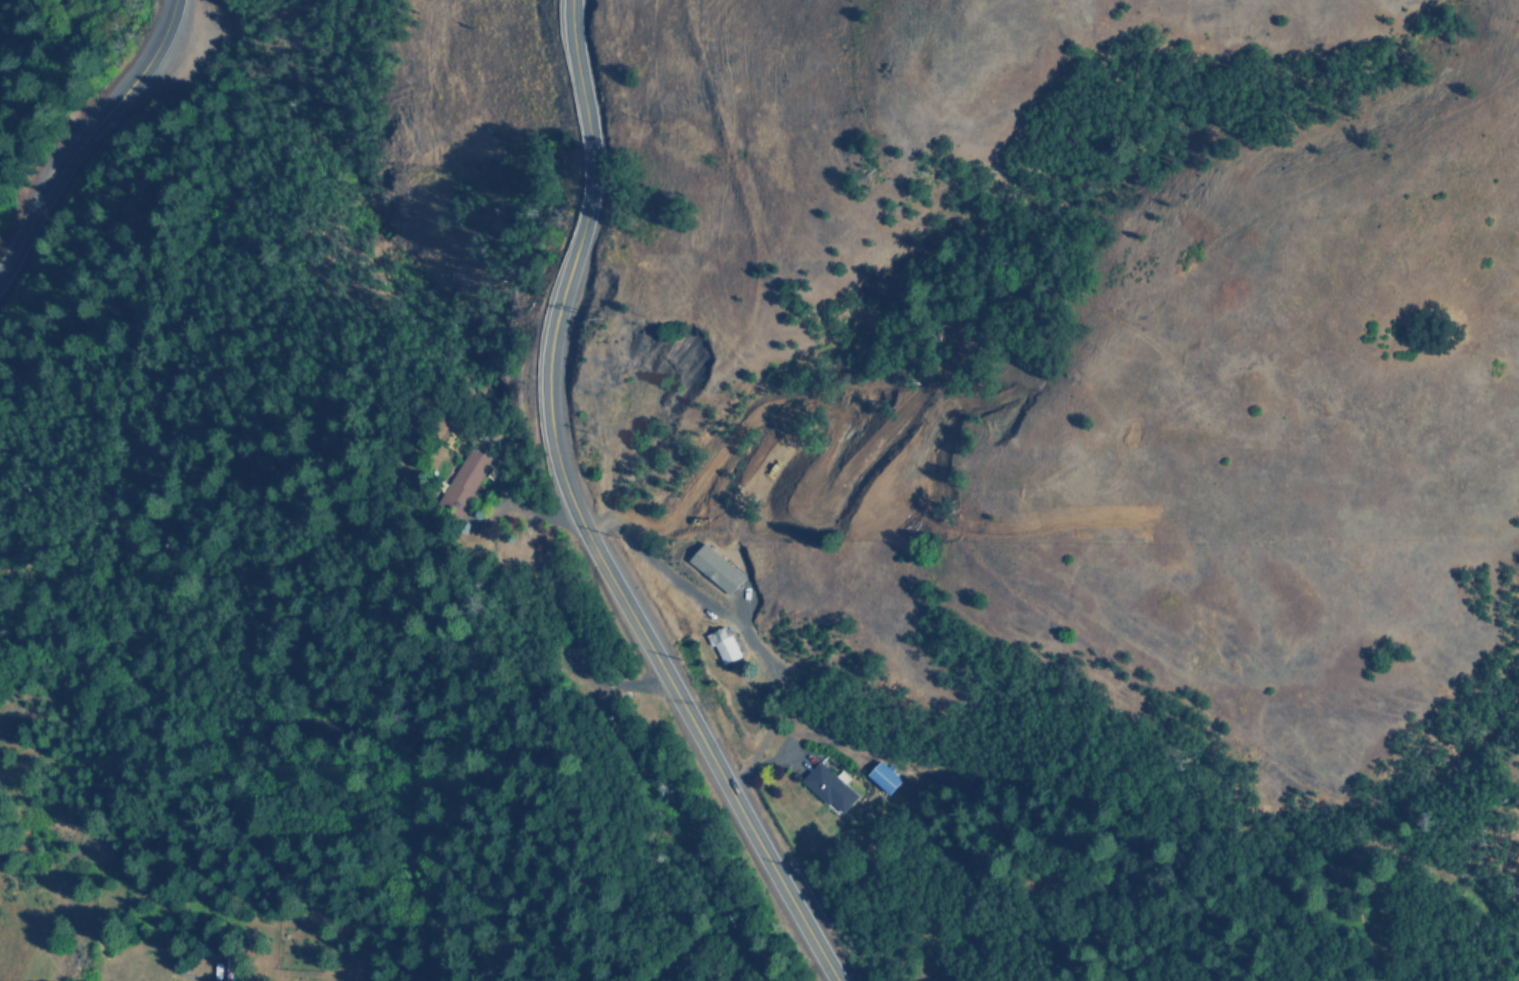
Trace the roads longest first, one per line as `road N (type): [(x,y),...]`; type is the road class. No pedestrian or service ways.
road 1 (secondary): [(569,0),(590,183),(553,323),(546,384),(553,445),(844,980)]
road 2 (secondary): [(0,271),(46,192),(155,46),(170,0)]

